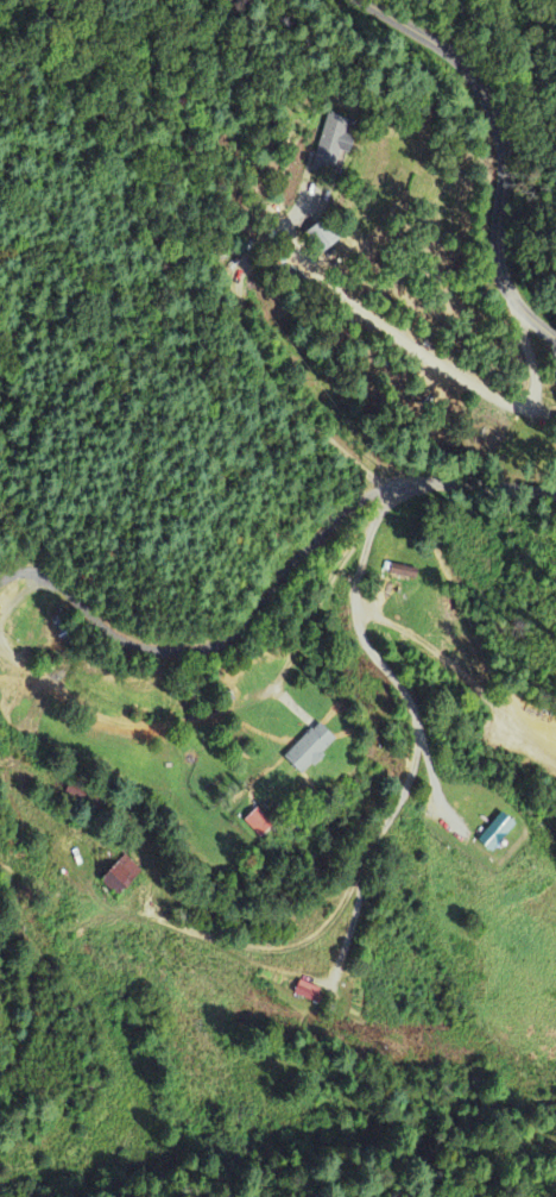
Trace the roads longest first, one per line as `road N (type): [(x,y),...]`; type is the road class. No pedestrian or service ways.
road 1 (residential): [(0,580),(44,575),(132,645),(200,650),(244,627),(307,547),(361,499),(378,490),(394,496)]
road 2 (residential): [(555,333),(517,303),(499,272),(513,139),(500,106),(451,42),(382,0)]
road 3 (residential): [(358,606),(367,645),(412,710),(417,741),(409,781),(349,889)]
road 4 (track): [(555,736),(358,606)]
road 5 (residential): [(394,496),(427,483),(555,488)]

